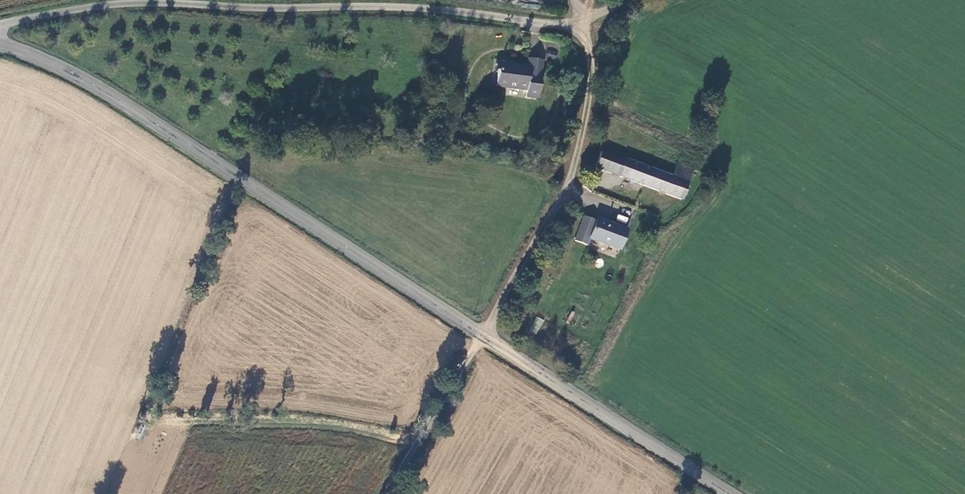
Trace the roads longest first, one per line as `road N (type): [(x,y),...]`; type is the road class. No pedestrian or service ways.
road 1 (unclassified): [(579,30),(449,10),(159,3),(95,6),(0,27)]
road 2 (secondary): [(482,334),(93,85),(0,45)]
road 3 (unclassified): [(579,30),(591,77),(571,173),(482,334)]
road 4 (secondary): [(729,493),(482,334)]
road 5 (track): [(482,334),(386,493)]

